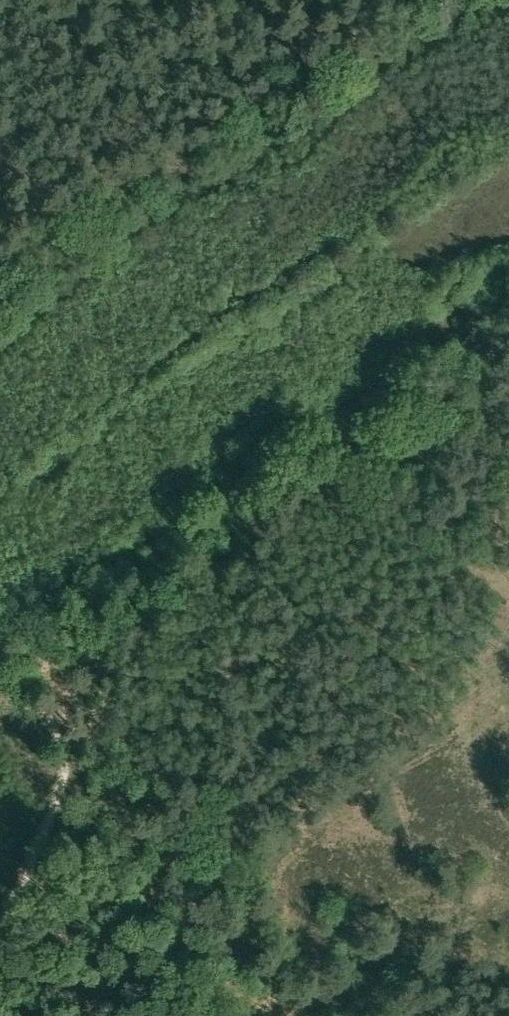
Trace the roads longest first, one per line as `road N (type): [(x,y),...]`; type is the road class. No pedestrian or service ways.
road 1 (track): [(0,638),(57,731),(64,765),(39,847),(0,917)]

